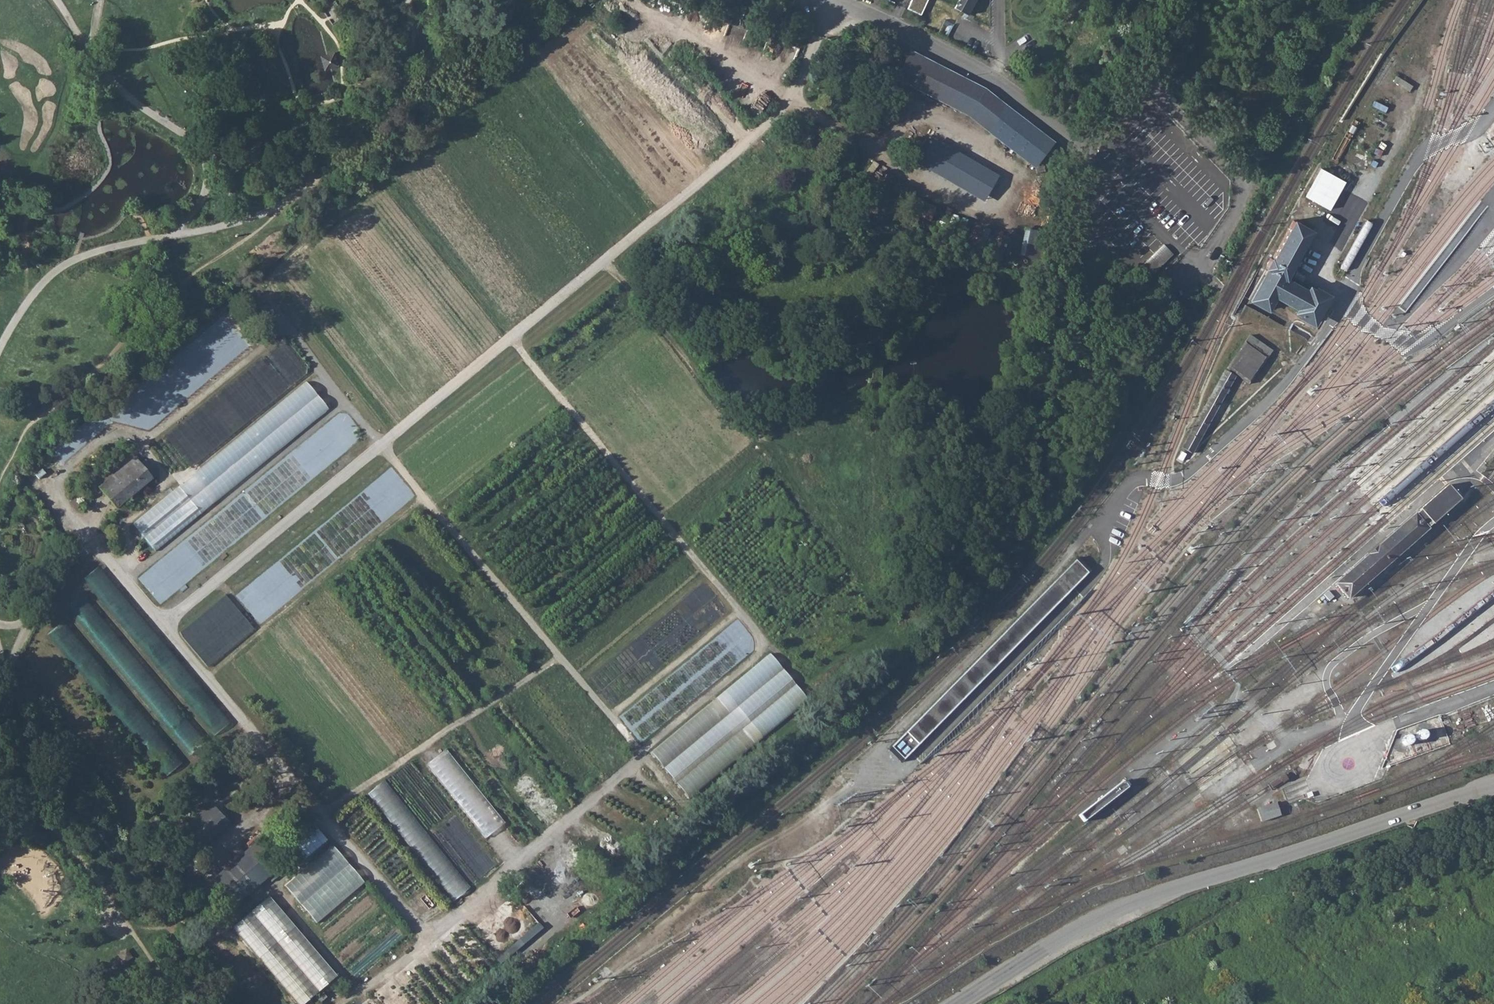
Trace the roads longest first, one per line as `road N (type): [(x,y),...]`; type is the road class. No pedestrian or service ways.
road 1 (track): [(642,752),(285,331),(142,445),(170,484),(126,522),(126,583),(427,934)]
road 2 (track): [(343,1003),(769,645),(511,339)]
road 3 (track): [(162,625),(793,102),(834,1)]
road 4 (residential): [(1493,788),(1111,911),(958,1003)]
road 5 (residential): [(831,0),(994,79),(1086,145)]

